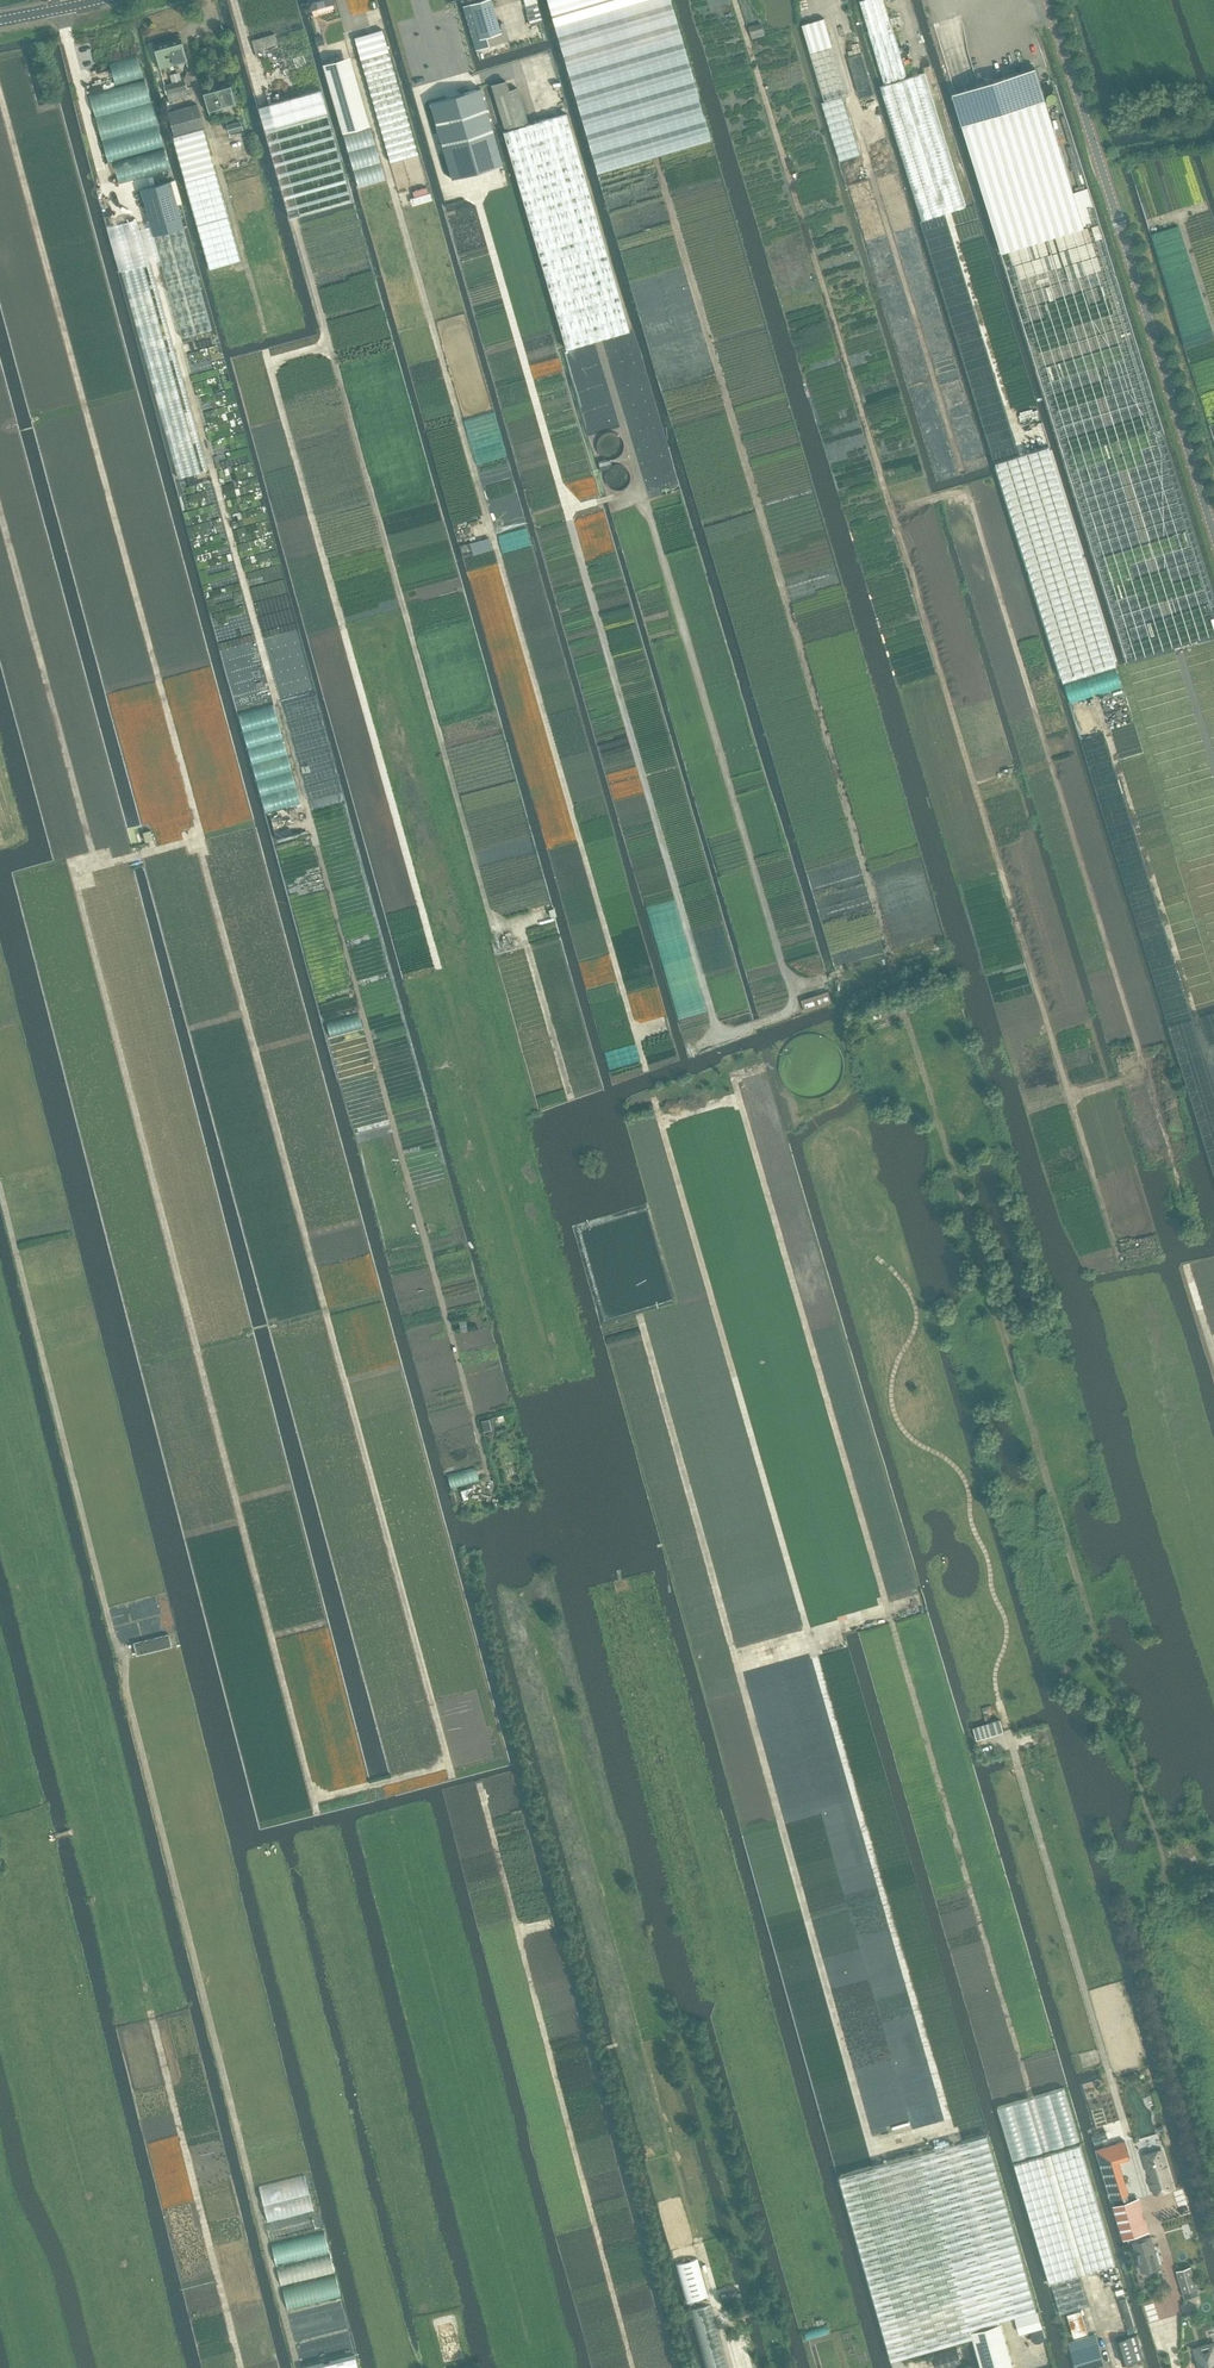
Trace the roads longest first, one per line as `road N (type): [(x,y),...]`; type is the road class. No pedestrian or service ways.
road 1 (track): [(596,347),(786,987),(885,961),(885,935),(608,0)]
road 2 (track): [(1126,1282),(1063,1096),(734,0)]
road 3 (track): [(1181,1196),(845,60)]
road 4 (unclassified): [(1213,531),(1046,0)]
road 5 (track): [(1213,764),(1053,243)]

